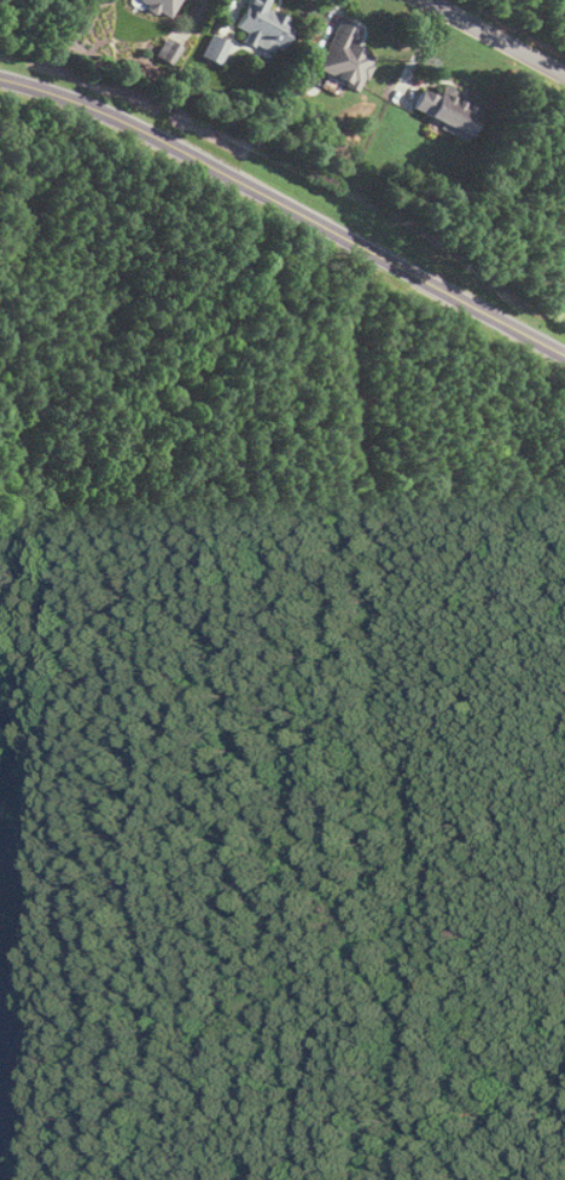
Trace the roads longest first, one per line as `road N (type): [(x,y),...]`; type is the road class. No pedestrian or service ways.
road 1 (residential): [(405,1179),(403,1115),(431,930),(433,822),(353,394),(356,322),(373,255)]
road 2 (residential): [(564,355),(123,121),(0,80)]
road 3 (residential): [(564,81),(419,0)]

